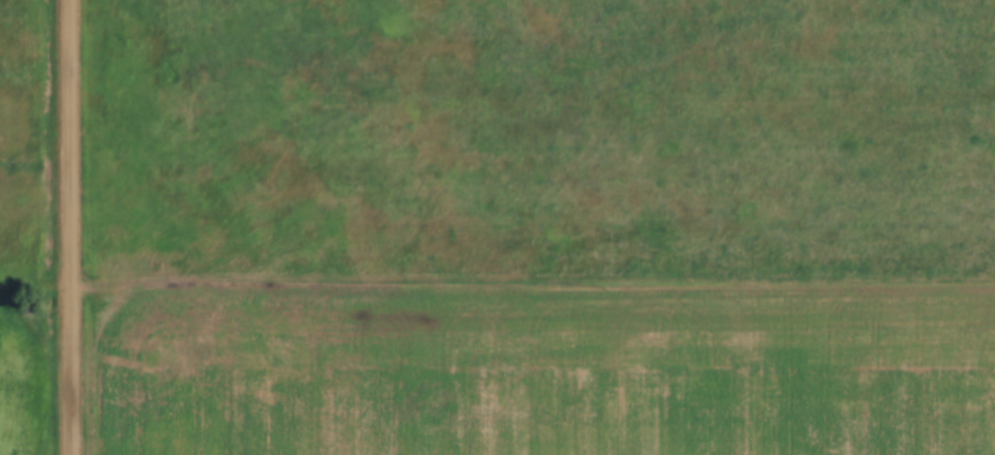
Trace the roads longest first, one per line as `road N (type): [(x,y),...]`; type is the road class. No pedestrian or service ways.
road 1 (track): [(994,286),(69,293)]
road 2 (residential): [(68,0),(69,454)]

